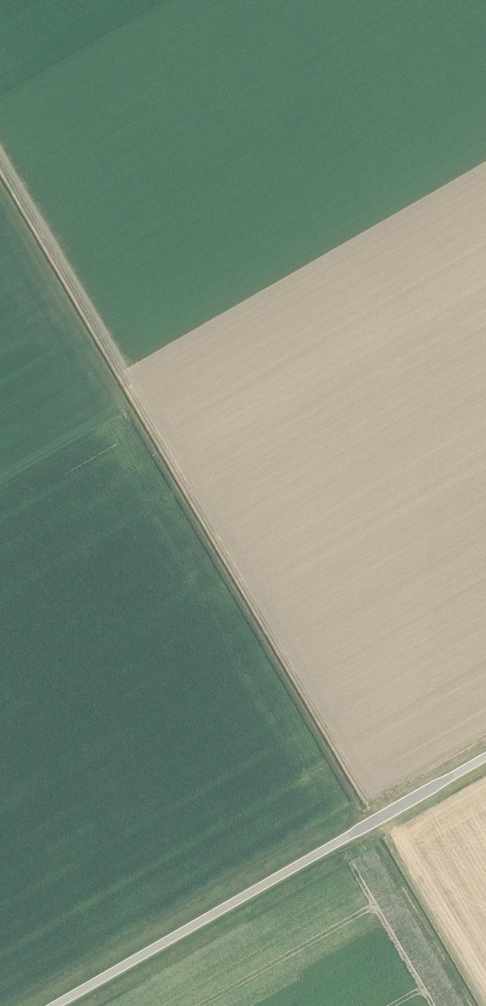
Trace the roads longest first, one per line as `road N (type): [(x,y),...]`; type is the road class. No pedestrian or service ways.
road 1 (unclassified): [(58,1005),(485,759)]

